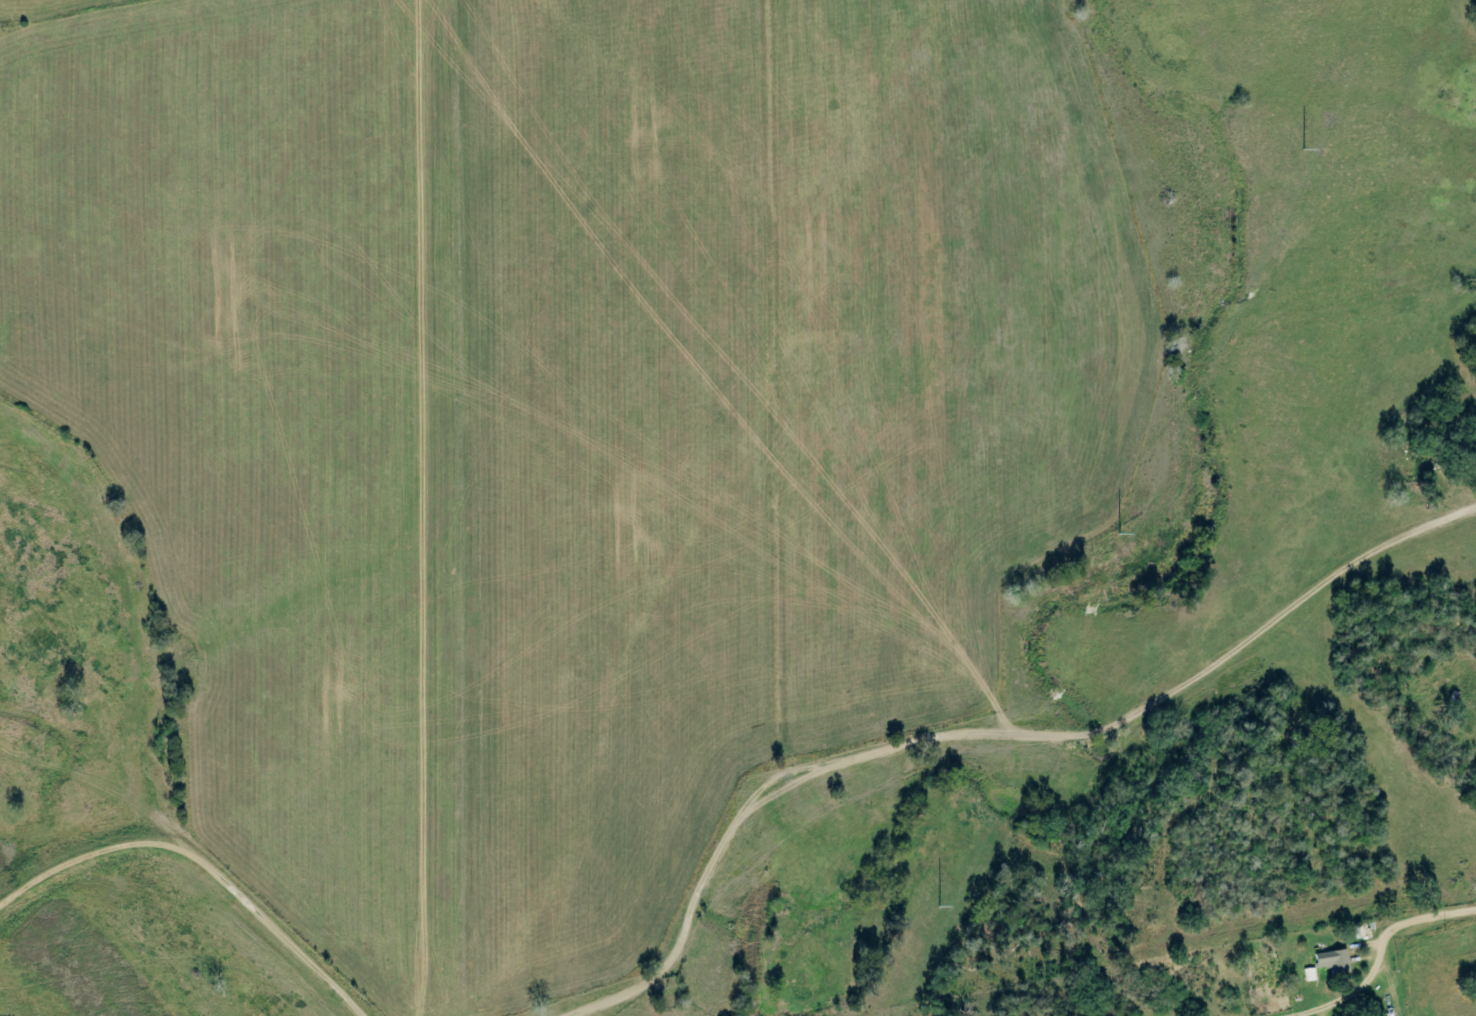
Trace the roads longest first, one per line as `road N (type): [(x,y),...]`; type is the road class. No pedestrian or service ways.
road 1 (residential): [(633,1015),(706,930),(760,818),(808,788),(1115,725),(1294,614),(1409,519),(1475,496)]
road 2 (residential): [(0,897),(25,876),(73,862),(142,881),(278,994),(288,1015)]
road 3 (residential): [(1329,979),(1425,913),(1475,901)]

